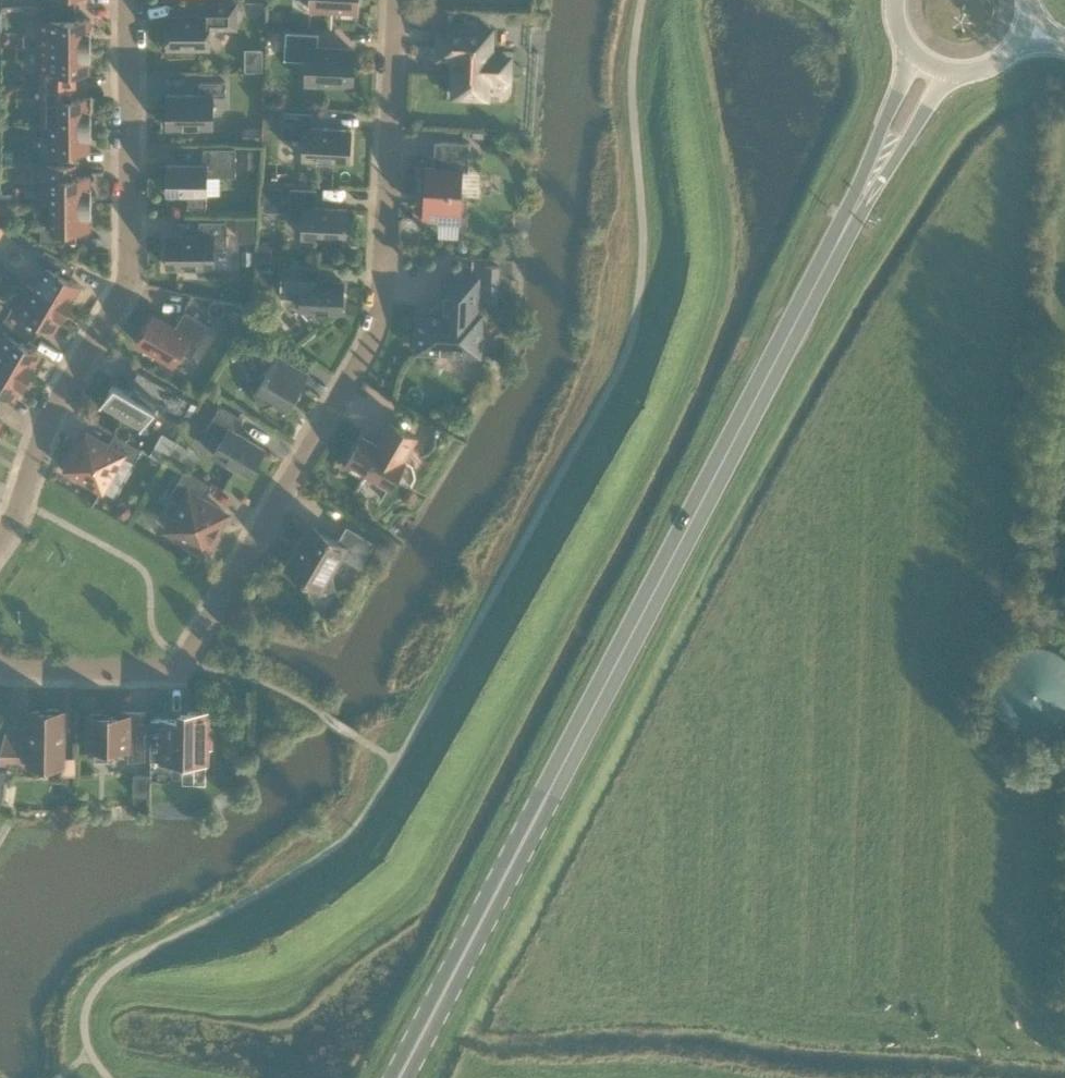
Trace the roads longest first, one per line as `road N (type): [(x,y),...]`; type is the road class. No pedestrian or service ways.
road 1 (secondary): [(851,219),(403,1077)]
road 2 (residential): [(0,667),(15,677),(181,671),(383,329),(402,0)]
road 3 (residential): [(0,539),(23,501),(47,427),(135,279),(132,0)]
road 4 (secondary): [(851,219),(951,72)]
road 5 (secondary): [(913,53),(851,219)]

